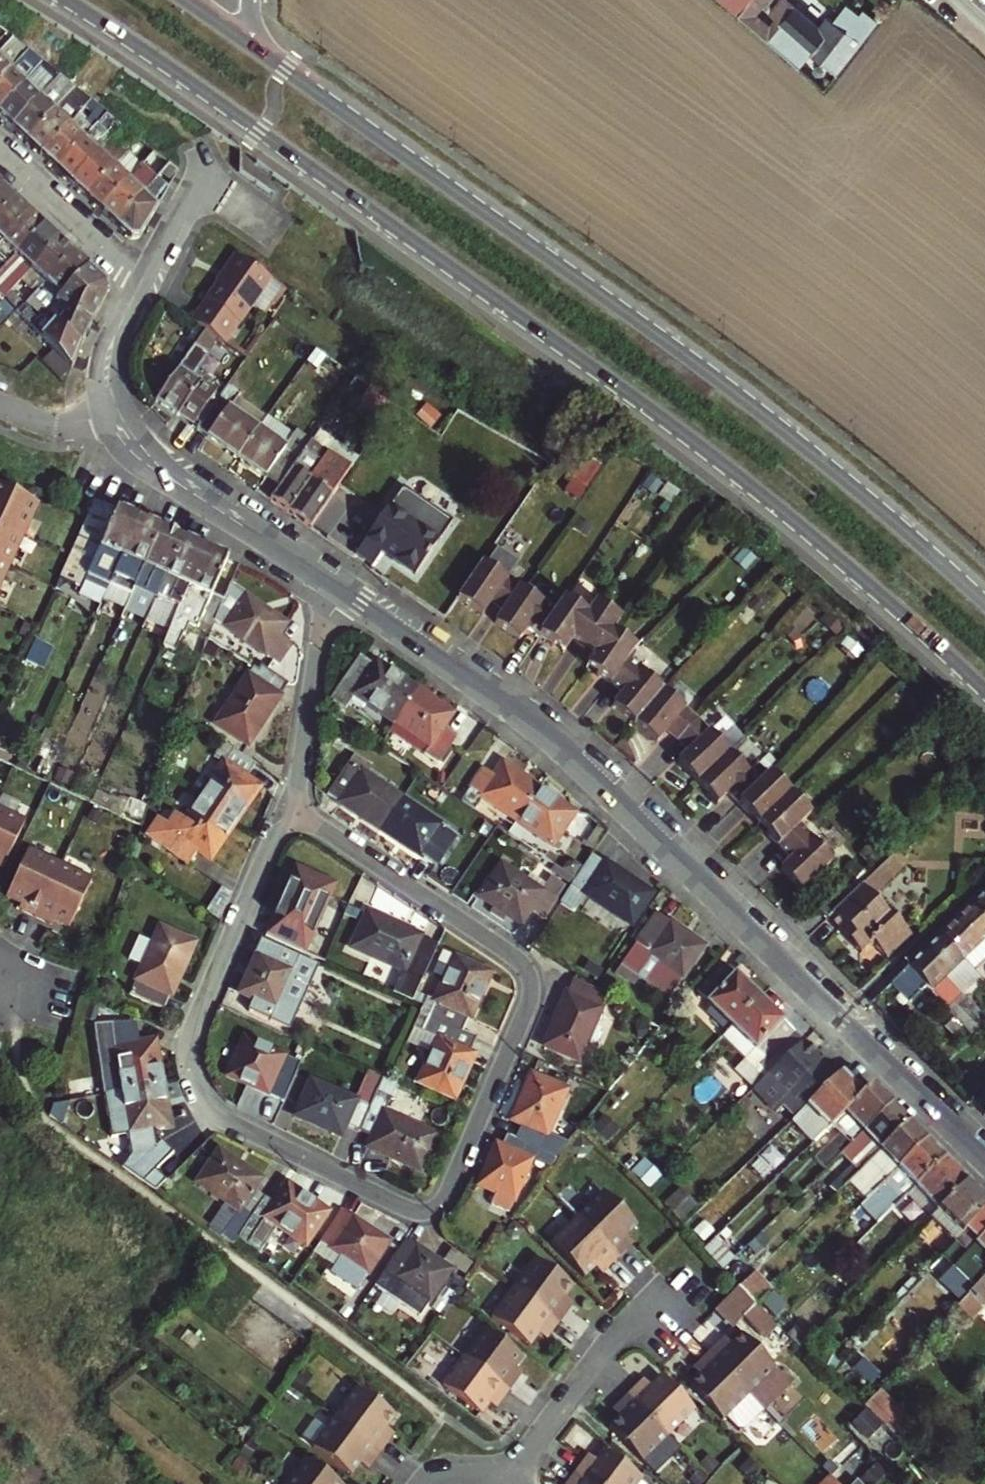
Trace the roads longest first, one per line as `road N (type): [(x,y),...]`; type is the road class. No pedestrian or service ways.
road 1 (primary): [(66,0),(723,465),(984,693)]
road 2 (residential): [(297,822),(274,840),(241,916),(192,1033),(192,1072),(225,1119),(410,1210),(431,1211),(448,1195),(531,999),(528,974),(513,955),(309,823)]
road 3 (primary): [(984,603),(736,395),(254,51)]
road 4 (residential): [(841,1021),(524,718),(327,582)]
road 5 (residential): [(327,582),(148,461),(114,416)]
road 6 (residential): [(327,582),(297,822)]
road 7 (residential): [(523,1463),(652,1300)]
road 8 (residential): [(841,1021),(984,880)]
road 9 (residential): [(984,1159),(841,1021)]
road 10 (residential): [(142,285),(0,146)]
road 11 (residential): [(142,285),(198,186),(268,230)]
road 12 (residential): [(114,416),(111,349),(142,285)]

